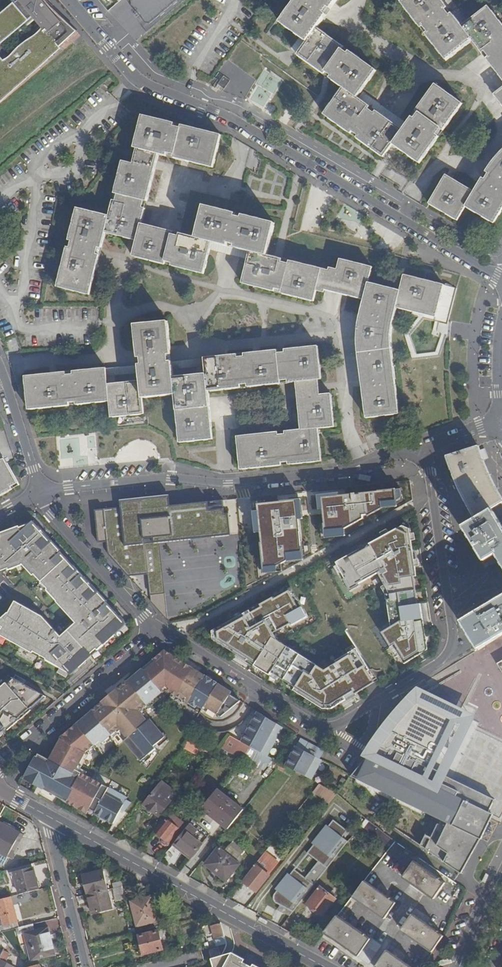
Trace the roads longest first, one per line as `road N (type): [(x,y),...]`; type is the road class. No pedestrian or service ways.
road 1 (residential): [(158,630),(327,727),(437,664),(453,640),(424,448)]
road 2 (residential): [(67,0),(141,82),(231,117),(501,278)]
road 3 (residential): [(424,448),(343,473),(229,484),(160,478),(41,495)]
road 4 (tertiary): [(323,966),(52,819)]
road 5 (residential): [(0,767),(158,630)]
road 6 (residential): [(158,630),(41,495)]
road 7 (residential): [(86,966),(52,819)]
road 8 (residential): [(41,495),(0,361)]

